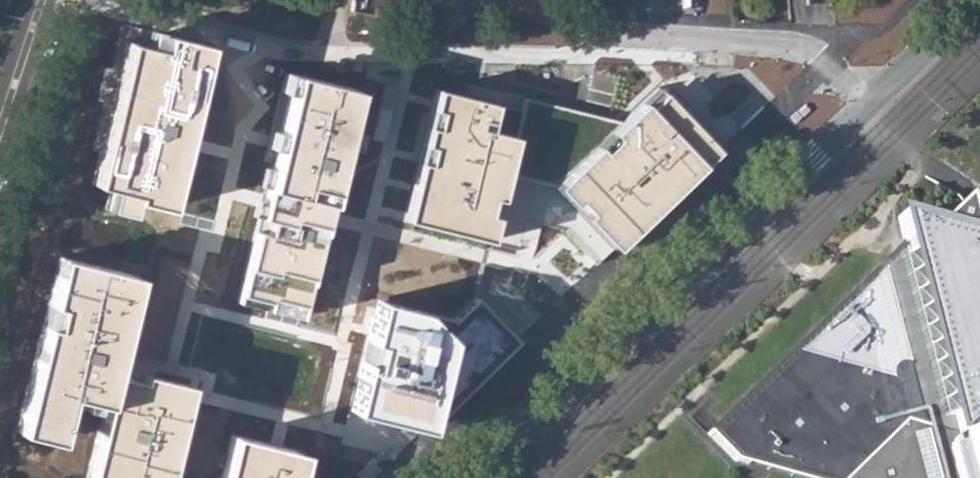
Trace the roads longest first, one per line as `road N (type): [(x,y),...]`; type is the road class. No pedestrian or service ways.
road 1 (residential): [(490,477),(868,112)]
road 2 (residential): [(96,0),(287,51),(565,58),(601,36)]
road 3 (residential): [(868,112),(824,70),(785,49),(601,36)]
road 4 (residential): [(868,112),(979,1)]

